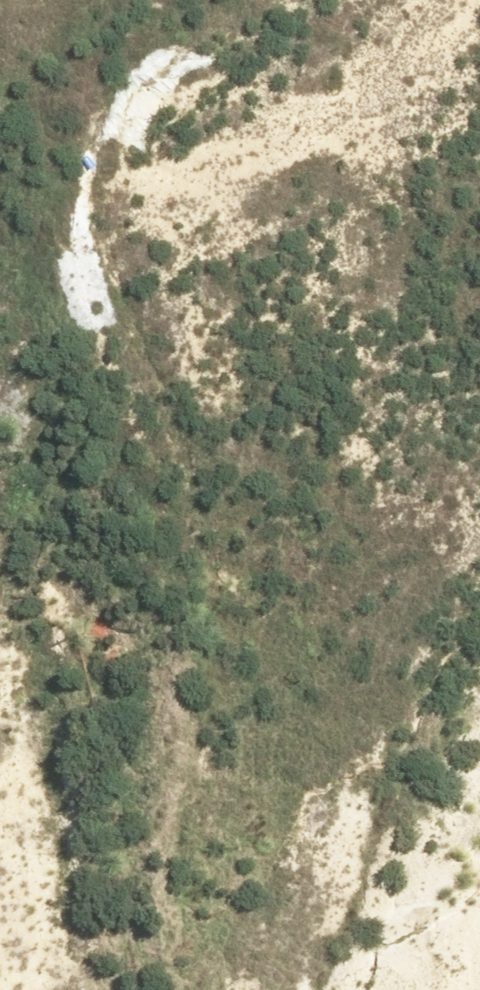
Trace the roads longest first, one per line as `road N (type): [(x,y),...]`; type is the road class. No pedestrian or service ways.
road 1 (residential): [(155,373),(83,654),(75,763),(39,989)]
road 2 (unknown): [(0,299),(155,373),(479,570)]
road 3 (unknown): [(479,86),(280,448)]

